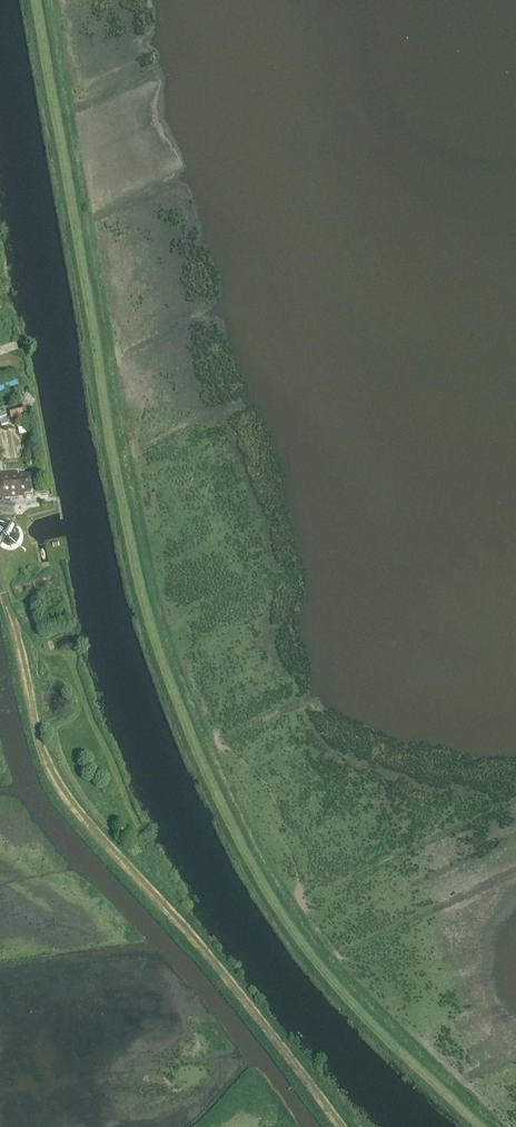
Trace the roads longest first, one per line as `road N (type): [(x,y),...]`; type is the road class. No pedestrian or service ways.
road 1 (track): [(501,1126),(364,984),(210,786),(160,656),(119,487),(37,0)]
road 2 (track): [(5,602),(39,751),(59,788),(195,939),(338,1126)]

